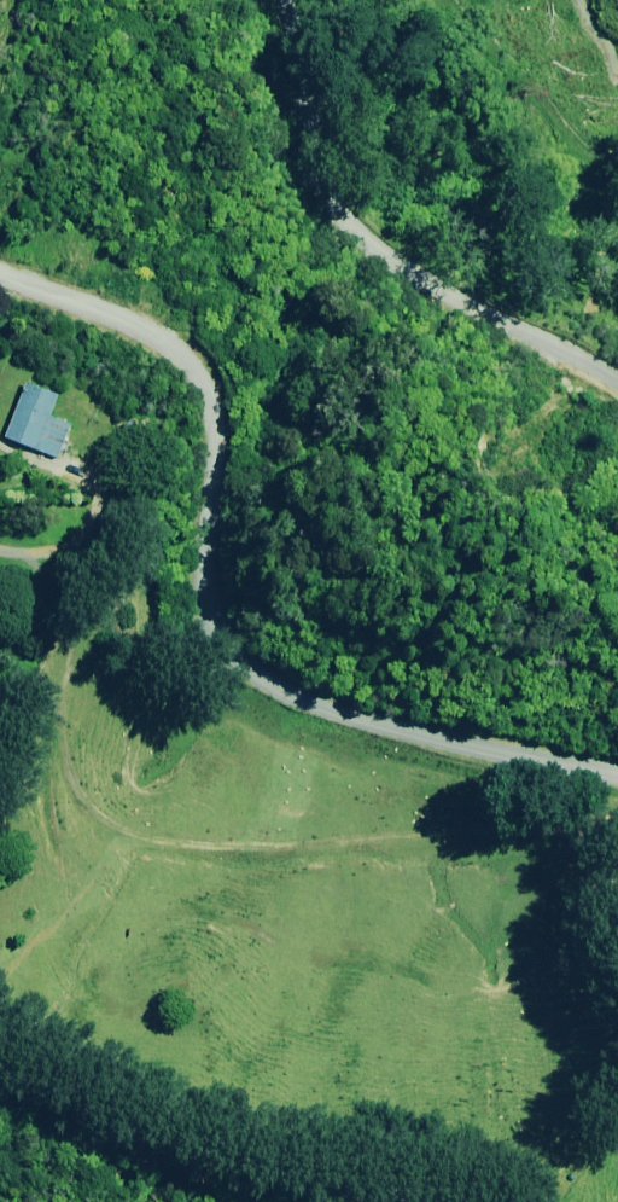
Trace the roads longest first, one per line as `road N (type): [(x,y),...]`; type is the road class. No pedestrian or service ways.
road 1 (tertiary): [(0,266),(179,331),(222,409),(216,617),(270,670),(617,762)]
road 2 (tertiary): [(617,390),(333,187),(247,0)]
road 3 (tertiary): [(500,1201),(498,1195),(149,1130),(0,1043)]

